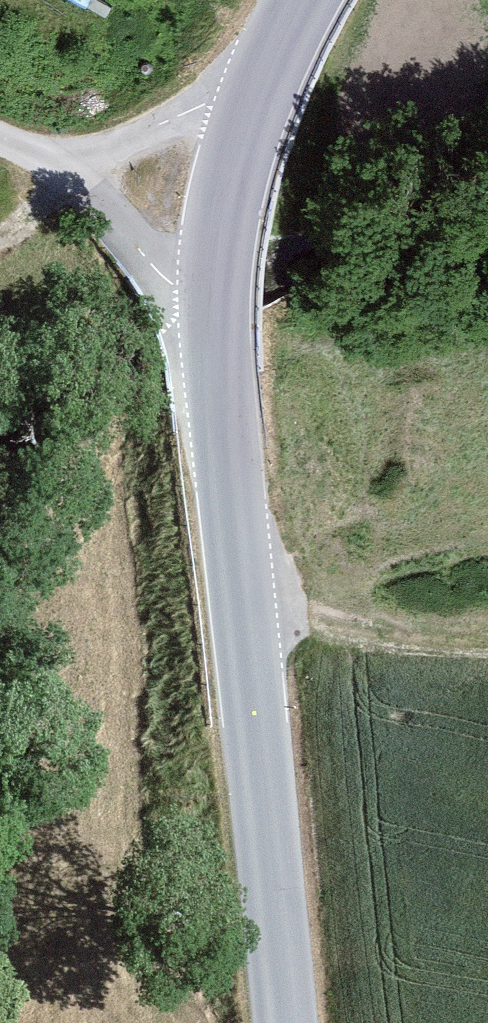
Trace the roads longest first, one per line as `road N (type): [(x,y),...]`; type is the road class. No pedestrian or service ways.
road 1 (tertiary): [(219,330),(286,1022)]
road 2 (tertiary): [(264,74),(227,214),(219,330)]
road 3 (track): [(243,606),(395,637),(487,643)]
road 4 (unclassified): [(79,170),(219,330)]
road 5 (unclassified): [(264,74),(79,170)]

